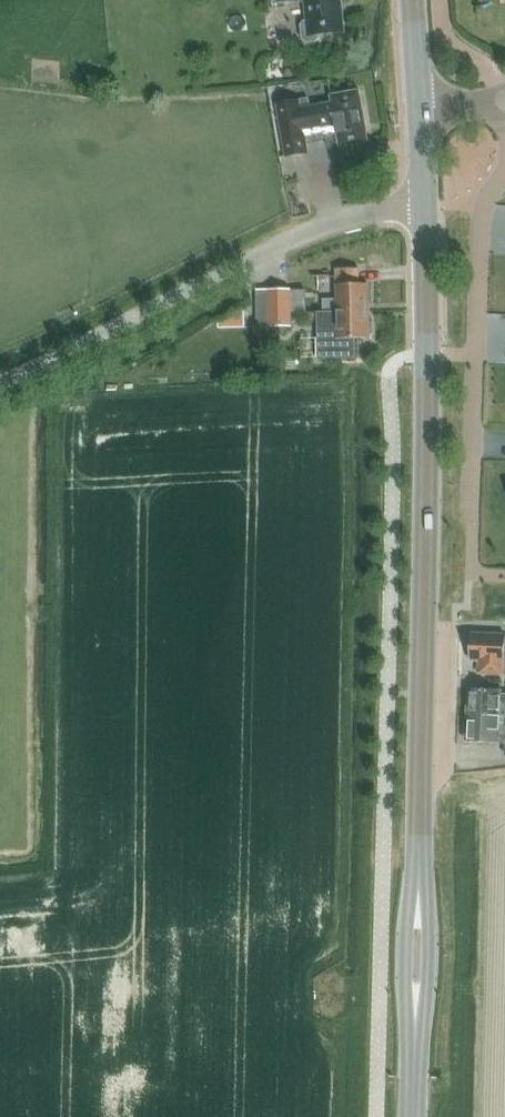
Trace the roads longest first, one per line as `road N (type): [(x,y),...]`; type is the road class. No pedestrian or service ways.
road 1 (primary): [(420,835),(424,205)]
road 2 (unclassified): [(0,381),(282,241),(344,219),(424,205)]
road 3 (primary): [(414,1029),(429,981),(420,835)]
road 4 (primary): [(420,835),(407,931),(414,1029)]
road 5 (primary): [(422,127),(413,0)]

